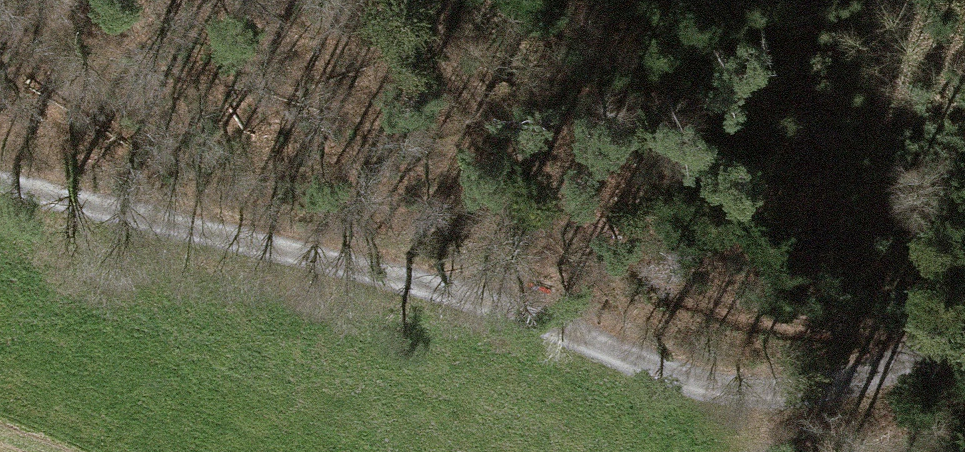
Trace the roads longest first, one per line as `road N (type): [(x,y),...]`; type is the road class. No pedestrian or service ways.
road 1 (track): [(964,335),(837,390),(763,399),(706,388),(487,299),(0,175)]
road 2 (track): [(414,0),(454,76),(514,152),(669,280),(770,321),(957,338)]

